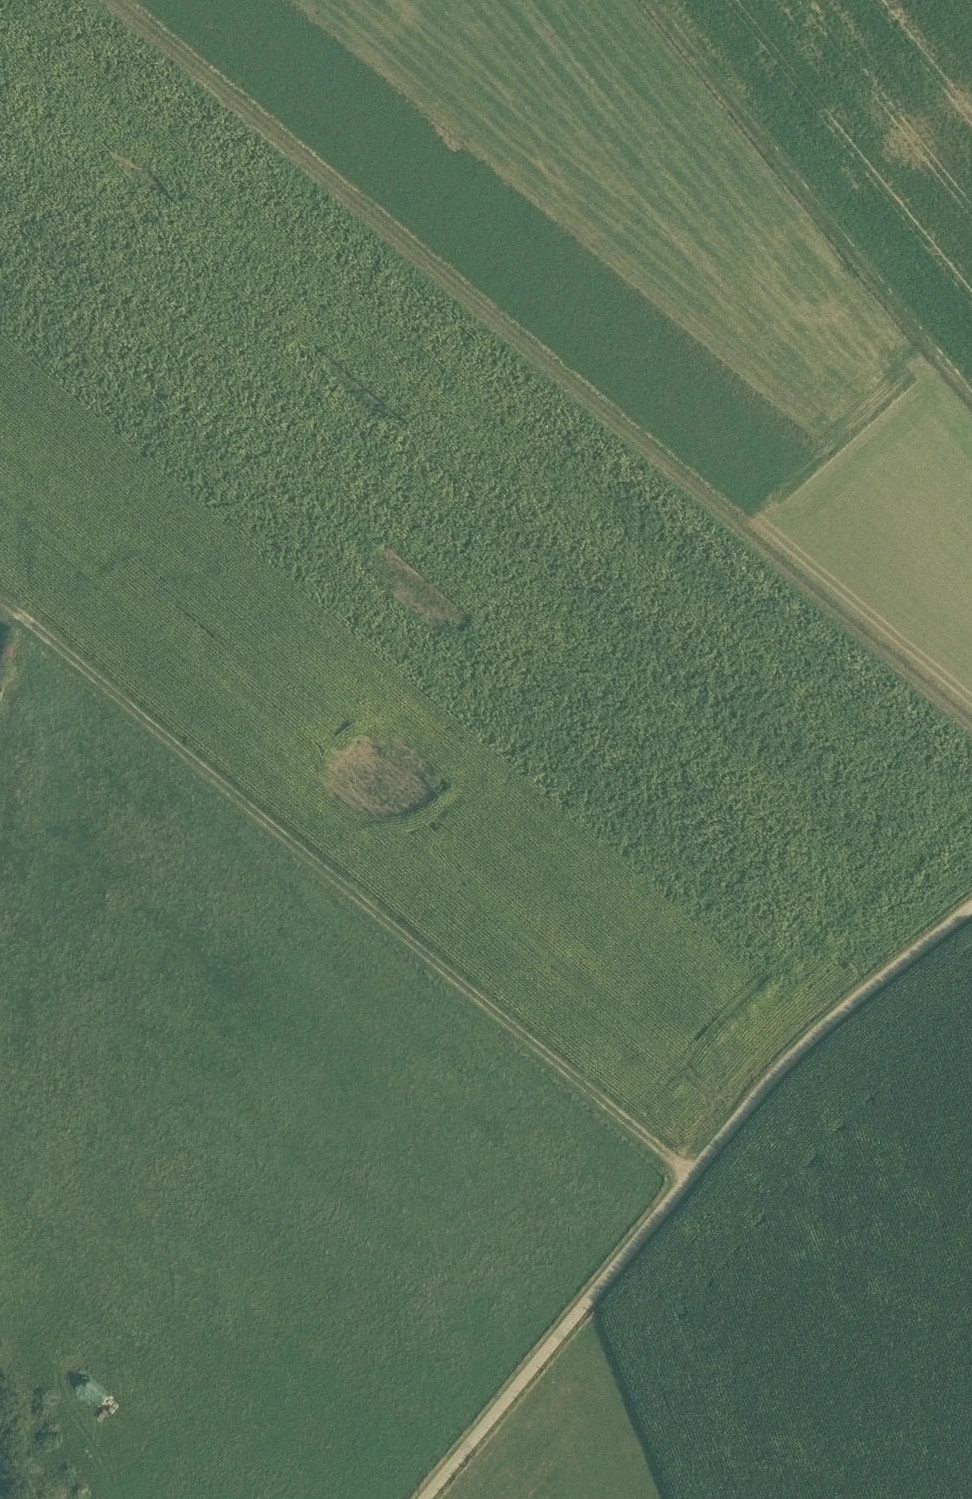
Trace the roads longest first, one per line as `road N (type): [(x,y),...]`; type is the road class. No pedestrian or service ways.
road 1 (track): [(0,600),(700,1192)]
road 2 (unclassified): [(971,923),(806,1061),(448,1498)]
road 3 (track): [(971,393),(654,0)]

